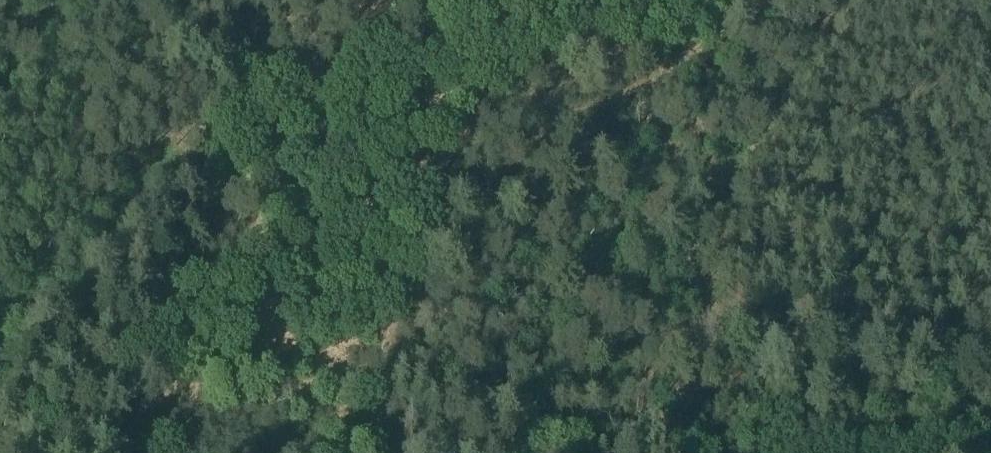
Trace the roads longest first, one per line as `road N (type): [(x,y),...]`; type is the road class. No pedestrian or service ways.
road 1 (track): [(635,452),(655,366),(716,309),(821,314),(886,337),(990,342)]

